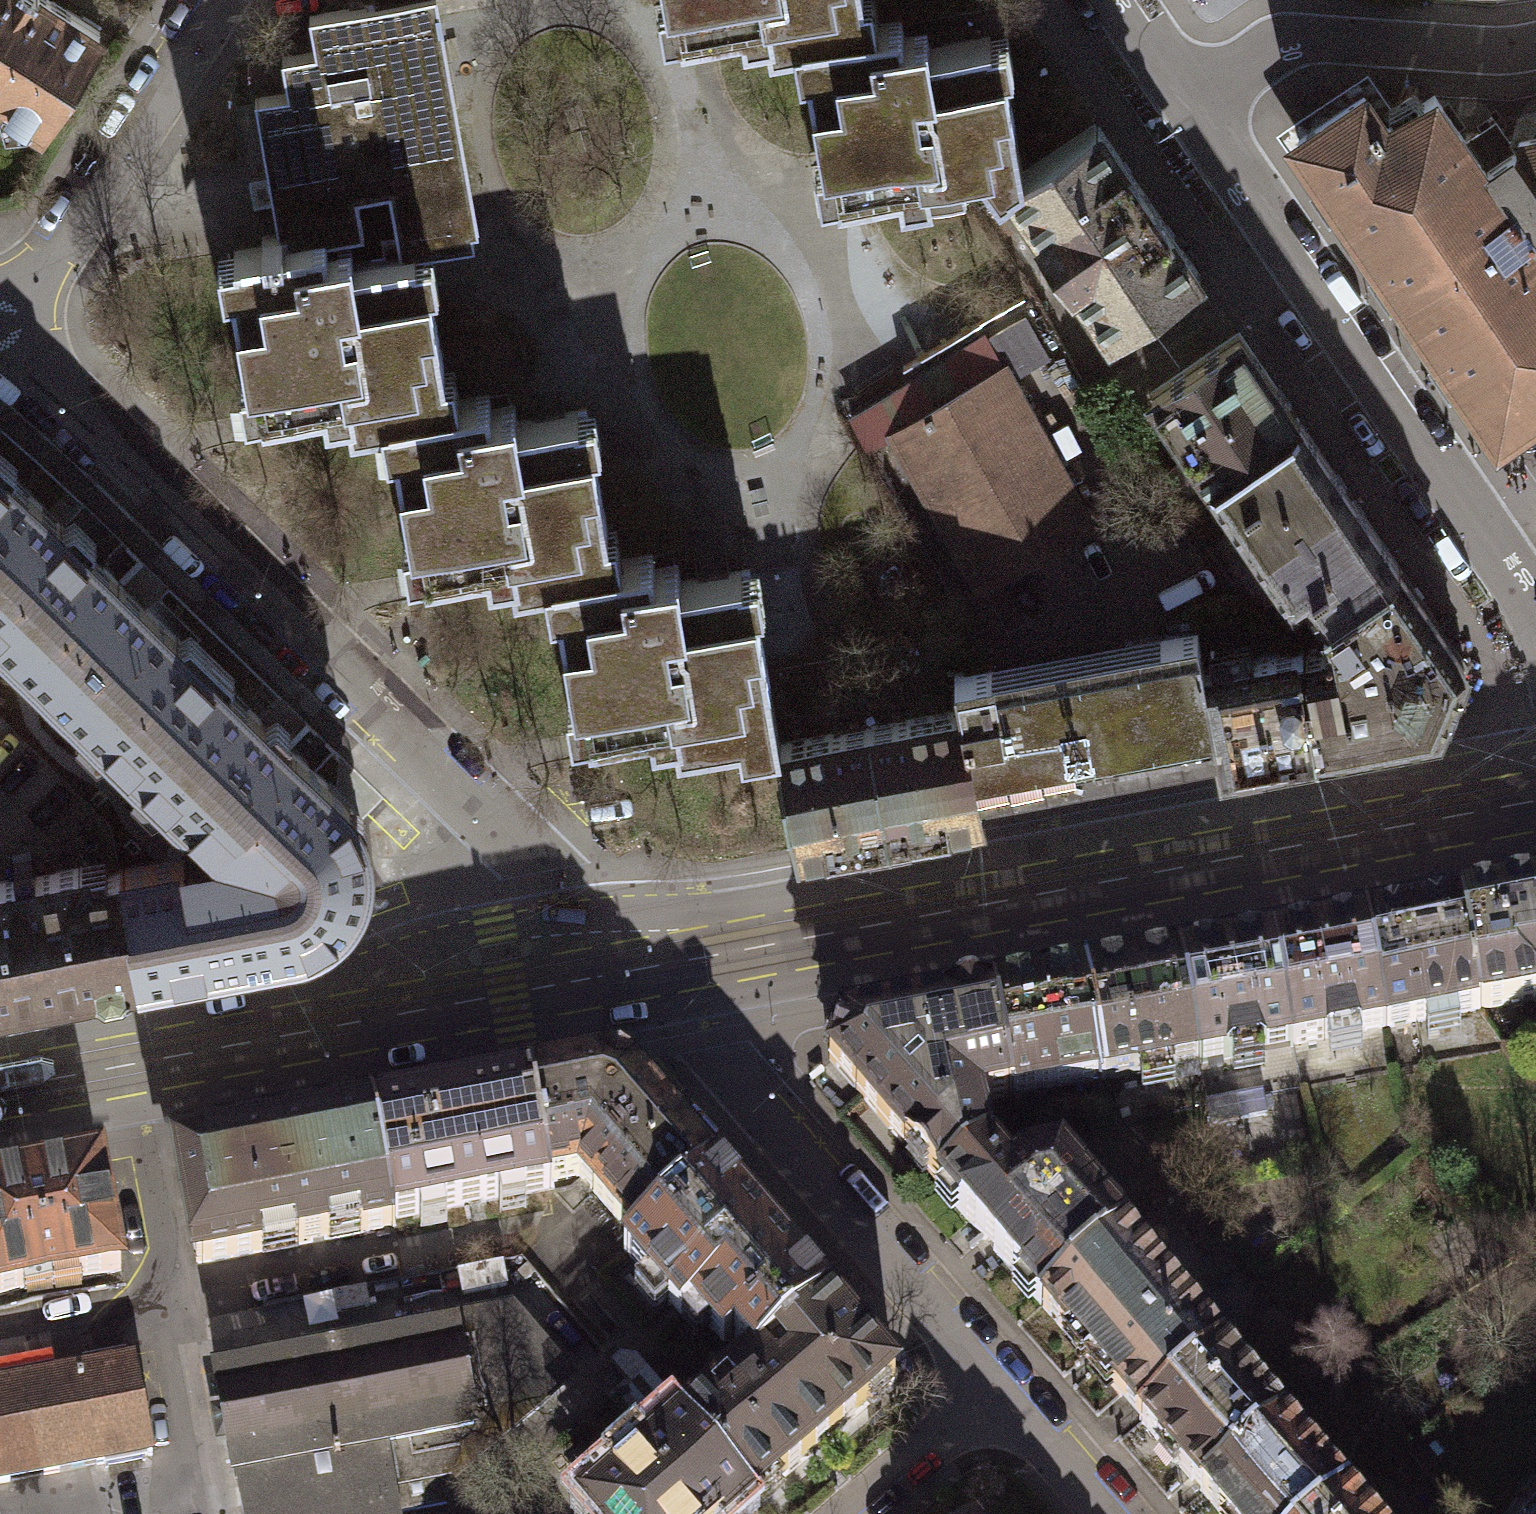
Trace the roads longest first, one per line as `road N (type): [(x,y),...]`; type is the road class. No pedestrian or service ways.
road 1 (secondary): [(1535,801),(638,969)]
road 2 (residential): [(638,969),(2,335)]
road 3 (secondary): [(638,969),(0,1089)]
road 4 (residential): [(1535,620),(1189,98)]
road 5 (residential): [(996,1388),(638,969)]
road 6 (residential): [(2,335),(216,0)]
road 7 (residential): [(1189,98),(1296,39),(1535,45)]
road 8 (residential): [(847,1513),(996,1388)]
road 9 (residential): [(1106,1513),(996,1388)]

